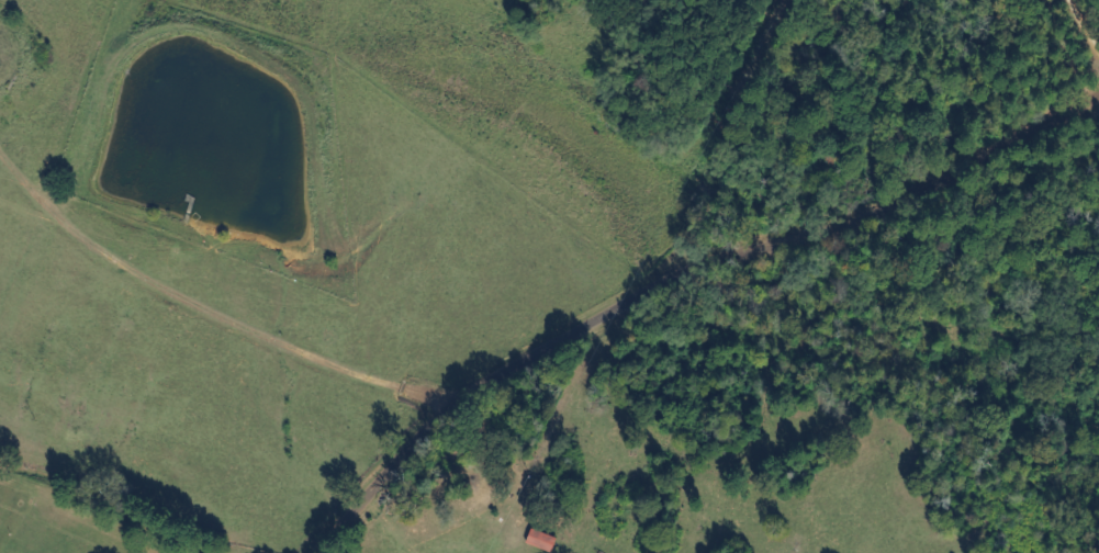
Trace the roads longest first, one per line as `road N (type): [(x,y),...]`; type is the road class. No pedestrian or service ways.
road 1 (residential): [(291,552),(347,484),(418,462),(435,413),(676,269),(1098,96)]
road 2 (residential): [(900,178),(771,0)]
road 3 (residential): [(176,552),(0,495)]
road 4 (residential): [(559,552),(534,511),(418,462)]

